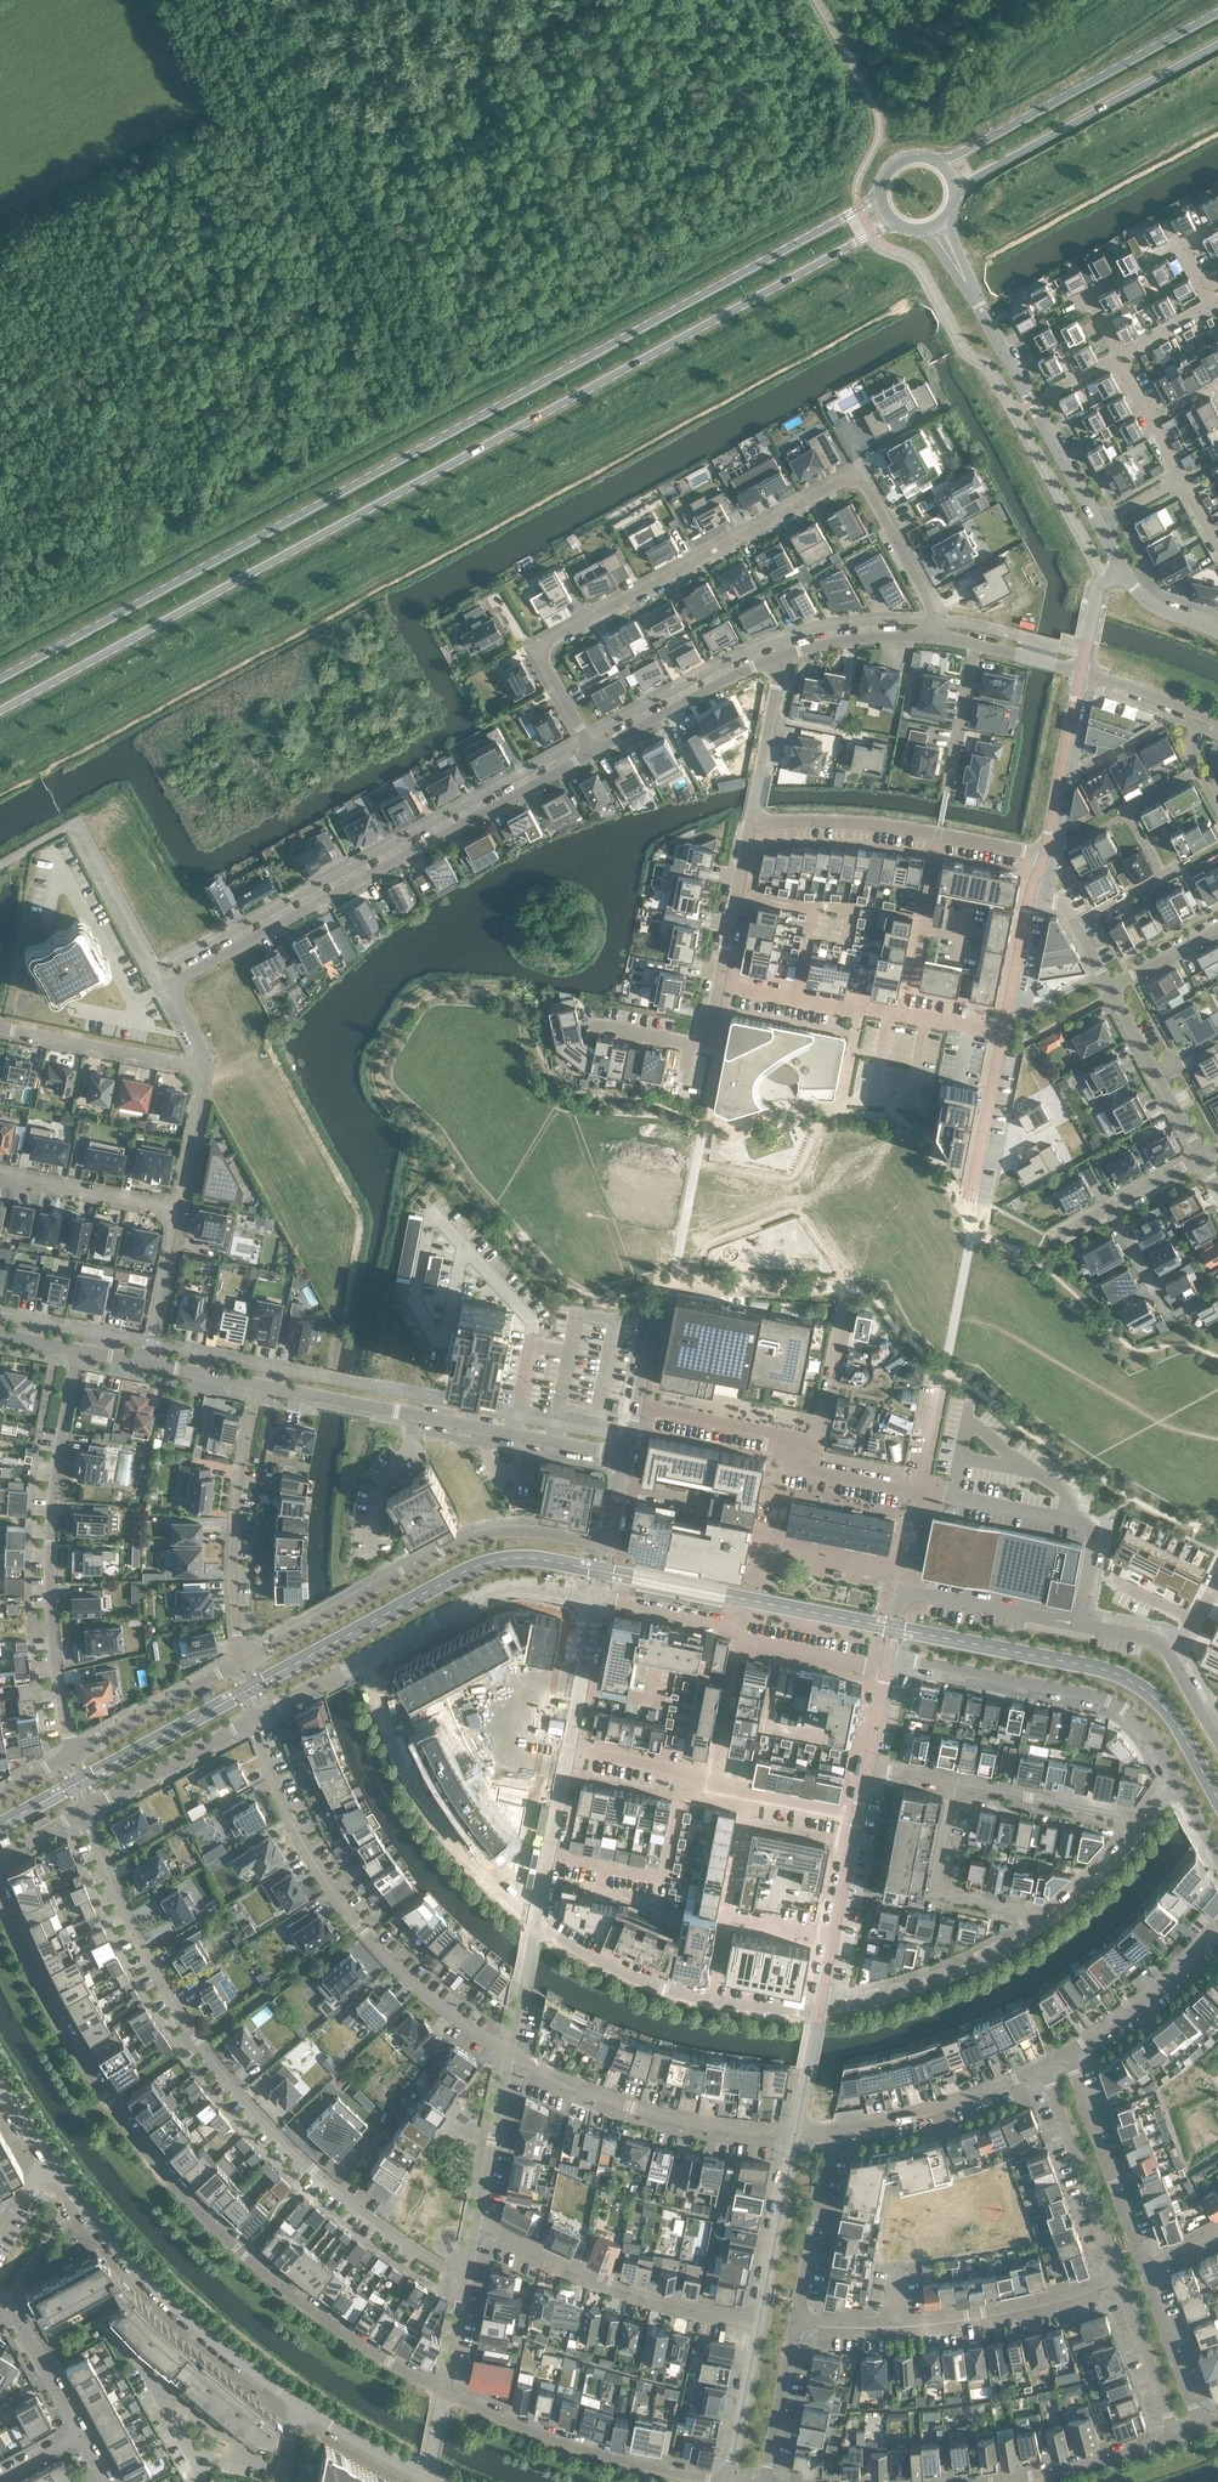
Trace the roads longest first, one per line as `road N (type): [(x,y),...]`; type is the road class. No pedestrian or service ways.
road 1 (secondary): [(0,710),(896,223)]
road 2 (secondary): [(880,195),(0,676)]
road 3 (residential): [(444,2392),(310,2311),(192,2205),(68,2040),(0,1889)]
road 4 (residential): [(594,753),(545,666),(547,645),(841,480),(868,491),(930,603),(929,638)]
road 5 (residential): [(465,2278),(338,2194),(248,2103),(174,2003),(120,1902),(85,1810)]
road 6 (residential): [(199,1069),(202,1050),(176,995),(186,974),(594,753)]
road 7 (residential): [(510,2051),(428,1997),(343,1904),(293,1824),(254,1719)]
road 8 (residential): [(78,1349),(51,1531),(56,1672),(73,1753)]
road 9 (residential): [(607,1545),(492,1532),(423,1560),(238,1662)]
road 10 (unclassified): [(625,1455),(258,1384)]
road 11 (residential): [(294,2406),(146,2279),(49,2163)]
road 12 (residential): [(889,1654),(1110,1700),(1151,1734),(1176,1780)]
road 13 (residential): [(1117,2277),(974,2315),(864,2324),(797,2318)]
road 14 (residential): [(365,1658),(388,1735),(425,1808),(494,1892),(536,1923)]
road 15 (secondary): [(1217,12),(940,162)]
road 16 (secondary): [(955,191),(1217,44)]
road 17 (residential): [(919,1492),(818,1471),(766,1434),(635,1410)]
road 18 (residential): [(795,2132),(663,2117),(510,2051)]
road 19 (residential): [(758,2316),(606,2278),(477,2217)]
road 20 (residential): [(726,2481),(551,2438),(444,2392)]
road 21 (residential): [(238,1662),(234,1523),(258,1384)]
road 22 (residential): [(1078,1624),(1091,1529),(919,1492)]
road 23 (residential): [(365,1658),(490,1591),(531,1586),(601,1599)]
road 24 (residential): [(979,306),(1098,523)]
road 25 (residential): [(818,2010),(916,1990),(1033,1931)]
road 26 (residential): [(1145,2267),(1065,2052)]
road 27 (residential): [(1042,2065),(1117,2277)]
road 28 (residential): [(1042,2065),(958,2103),(832,2132)]
road 29 (residential): [(958,1783),(940,1889),(1017,1909),(1033,1931)]
road 30 (residential): [(594,753),(775,658)]
road 31 (residential): [(199,1069),(0,1027)]
road 32 (residential): [(1217,1926),(1136,2005),(1065,2052)]
road 33 (residential): [(1108,986),(1202,1157)]
road 34 (residential): [(85,1810),(254,1719)]
road 35 (residential): [(536,1923),(627,1975),(708,2000)]
road 36 (residential): [(797,2318),(832,2132)]
road 37 (residential): [(749,827),(824,822),(937,834)]
road 38 (residential): [(1044,856),(1081,671)]
road 39 (residential): [(238,1662),(73,1753)]
road 40 (residential): [(958,1783),(1117,1815),(1139,1829)]
road 41 (residential): [(795,2132),(758,2316)]
road 42 (residential): [(903,1012),(719,984)]
road 43 (residential): [(1001,1034),(1044,856)]
road 44 (residential): [(0,1174),(179,1210)]
road 45 (residential): [(903,1012),(937,834)]
road 46 (residential): [(1078,1624),(900,1592)]
road 47 (residential): [(719,984),(704,1041),(692,1045),(594,1026)]
road 48 (residential): [(775,658),(749,827)]
road 49 (residential): [(1009,2479),(1174,2437)]
road 50 (residential): [(1117,2277),(1174,2437)]
road 51 (residential): [(510,2051),(477,2217)]
road 52 (residential): [(1200,2427),(1145,2267)]
road 53 (residential): [(569,1758),(536,1923)]
road 54 (residential): [(758,2316),(726,2481)]
road 55 (residential): [(971,1198),(1001,1034)]
road 56 (residential): [(764,2481),(797,2318)]
road 57 (unclassified): [(745,1626),(714,1789)]
road 58 (residential): [(601,1599),(569,1758)]
road 59 (residential): [(749,827),(719,984)]
road 60 (residential): [(775,658),(865,639),(929,638)]
road 61 (residential): [(179,1210),(149,1363)]
road 62 (residential): [(8,2303),(80,2435)]
road 63 (residential): [(426,2478),(294,2406)]
road 64 (residential): [(714,1789),(569,1758)]
road 65 (residential): [(1033,1931),(1099,1876),(1139,1829)]
road 66 (residential): [(745,1626),(889,1654)]
road 67 (residential): [(601,1599),(745,1626)]
road 68 (residential): [(974,644),(947,787)]
road 69 (residential): [(1044,856),(1108,986)]
road 70 (residential): [(199,1069),(179,1210)]
road 71 (residential): [(1119,357),(1182,479)]
road 72 (residential): [(1081,671),(1204,716)]
road 73 (residential): [(536,1923),(510,2051)]
road 74 (residential): [(856,1817),(831,1944)]
road 75 (residential): [(1110,1207),(1171,1320)]
road 76 (residential): [(723,1920),(748,1795)]
road 77 (residential): [(254,1719),(365,1658)]
road 78 (residential): [(818,2010),(795,2132)]
road 79 (residential): [(1108,986),(1217,928)]

